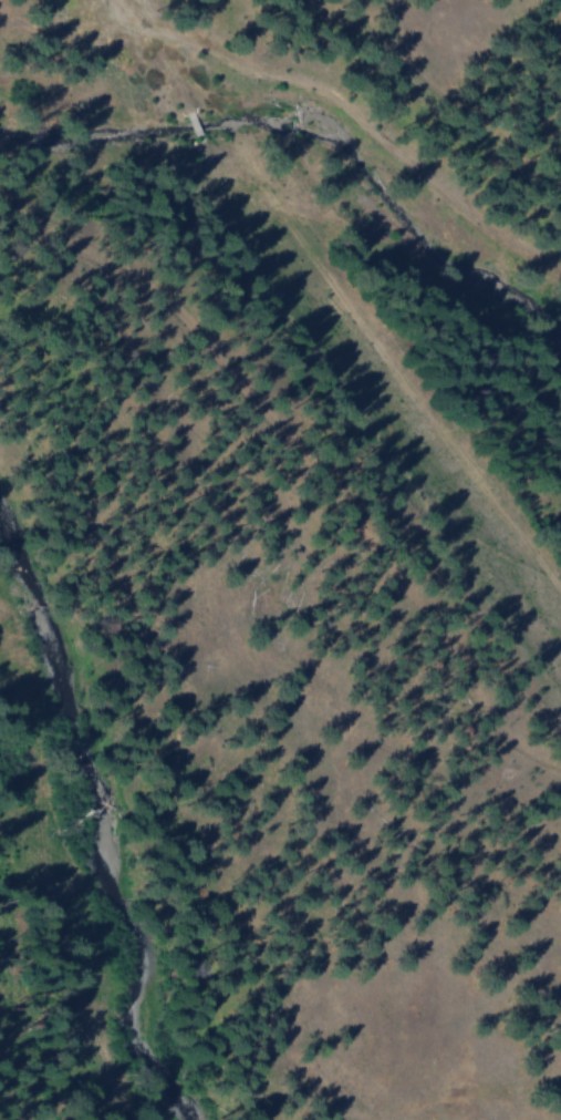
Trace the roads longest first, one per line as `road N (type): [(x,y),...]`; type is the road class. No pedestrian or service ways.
road 1 (residential): [(560,858),(415,625),(175,376),(0,262)]

